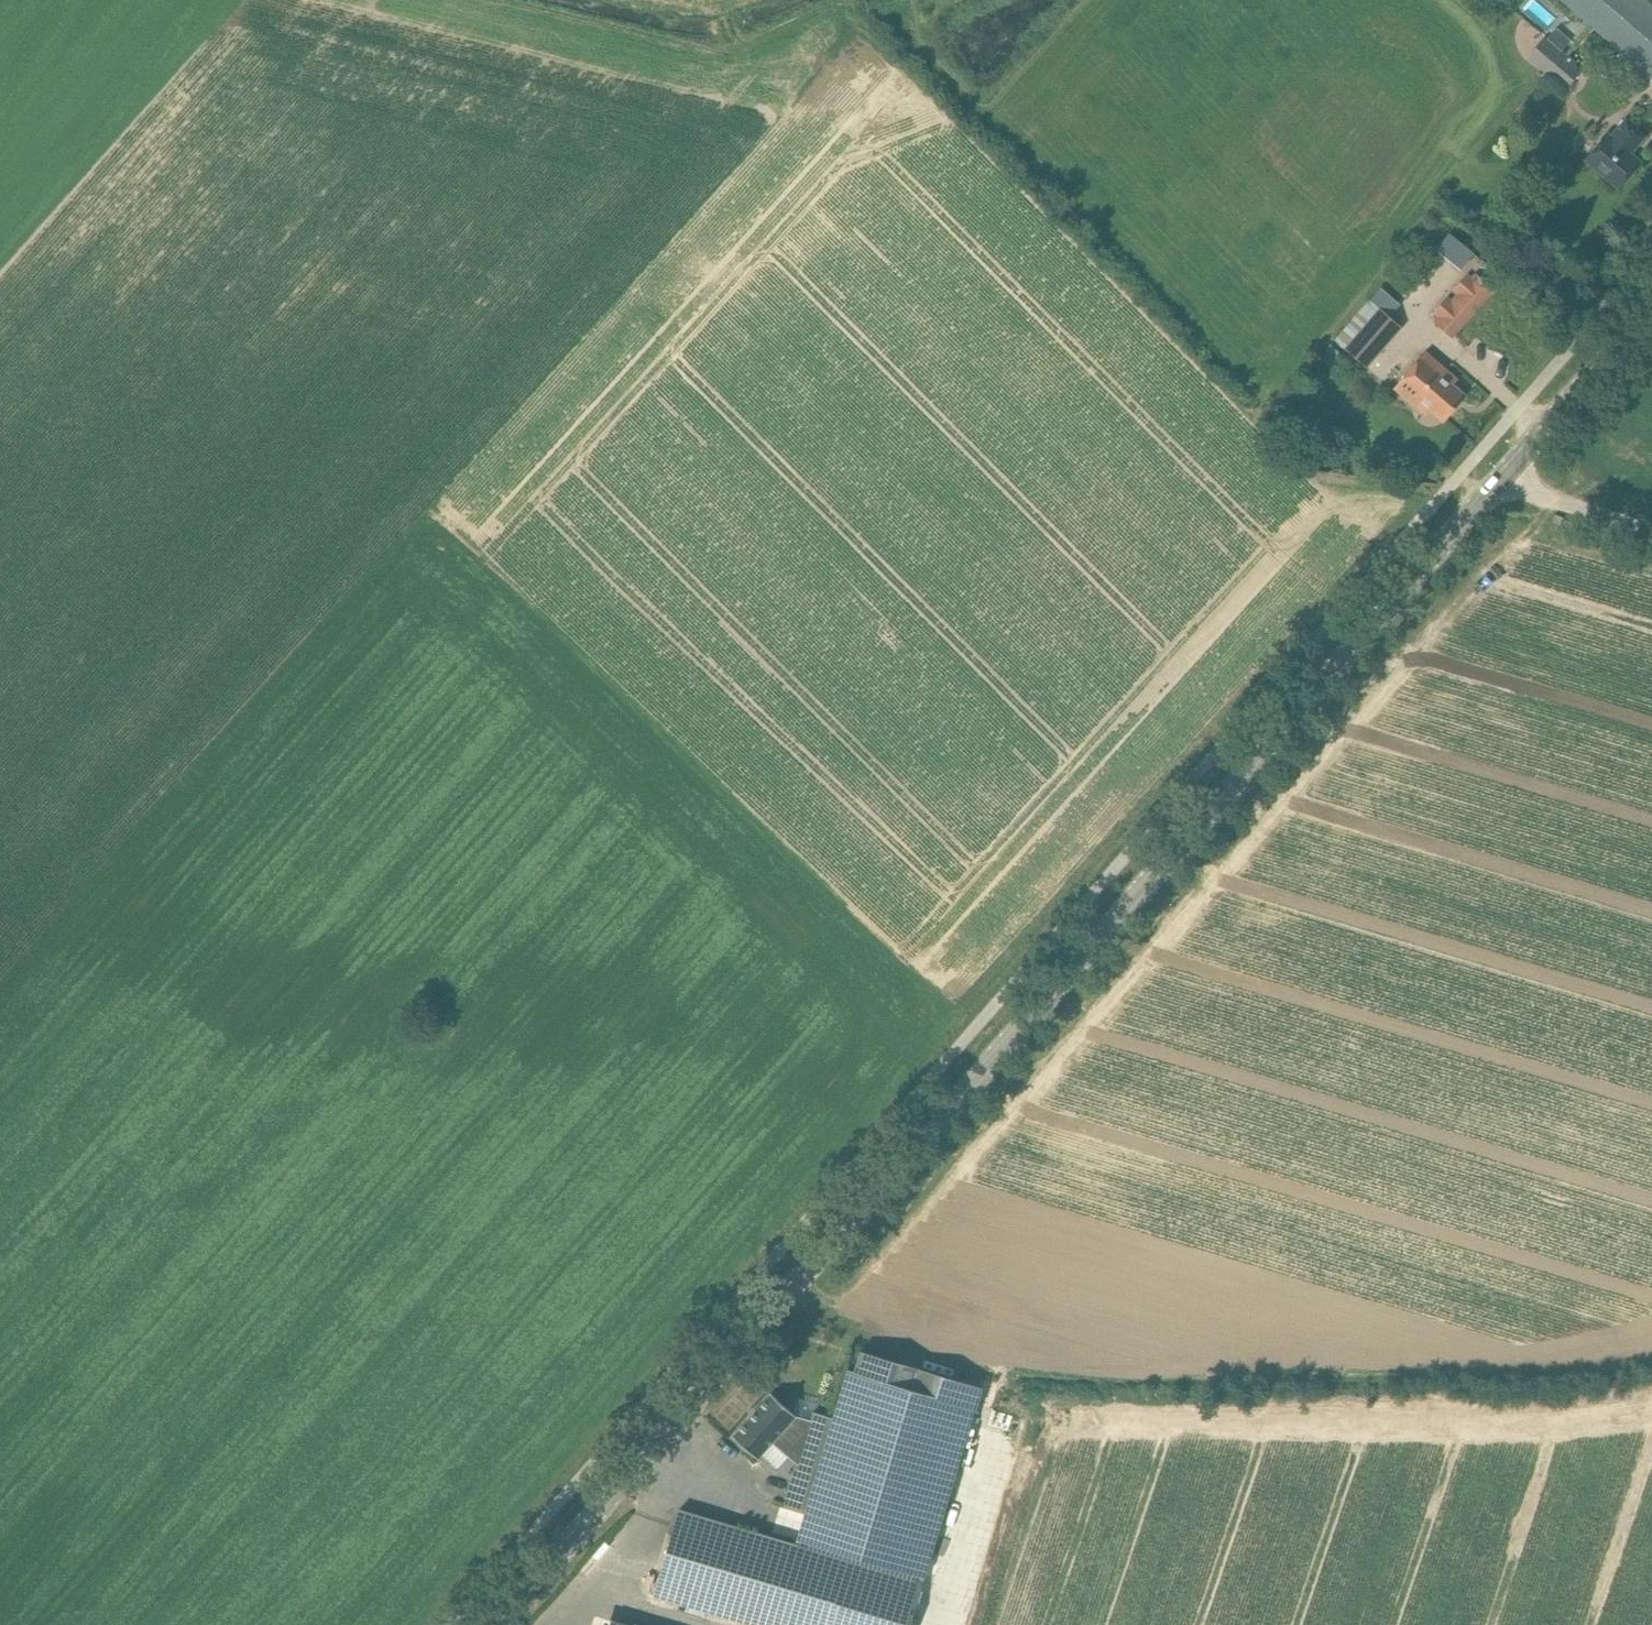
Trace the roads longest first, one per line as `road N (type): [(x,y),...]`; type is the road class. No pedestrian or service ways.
road 1 (tertiary): [(495,1624),(1503,478)]
road 2 (tertiary): [(1503,478),(1651,308)]
road 3 (unclassified): [(1651,523),(1503,478)]

